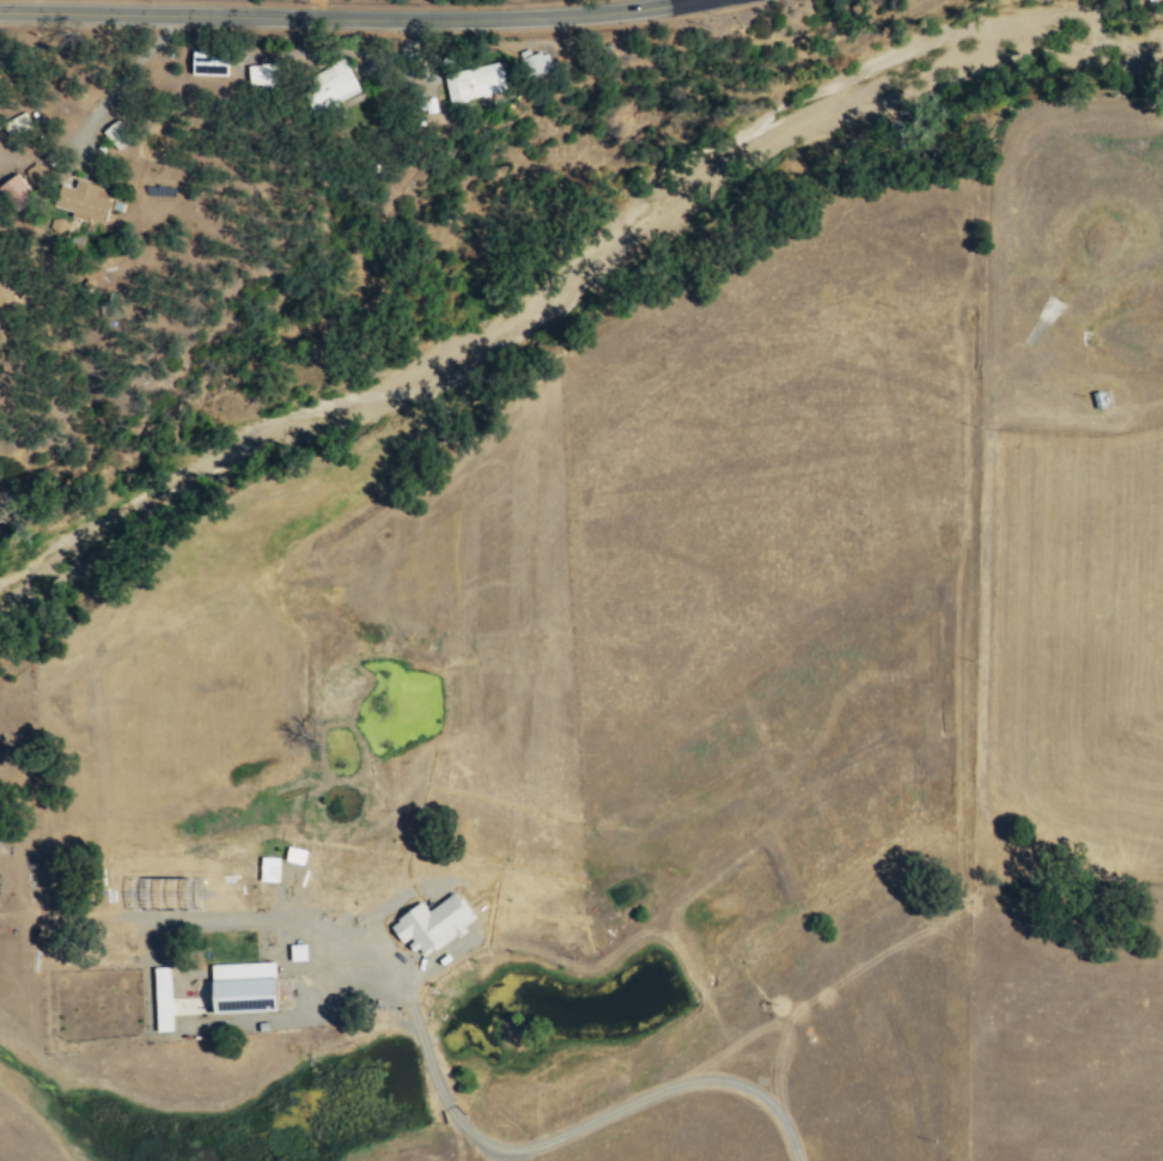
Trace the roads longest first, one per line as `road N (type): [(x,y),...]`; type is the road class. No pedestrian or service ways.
road 1 (tertiary): [(693,0),(546,19),(0,12)]
road 2 (track): [(1162,892),(1112,882),(1027,847),(986,812),(986,428),(993,359)]
road 3 (track): [(690,1082),(808,1003),(945,929),(956,911),(958,800)]
road 4 (track): [(312,928),(39,912)]

